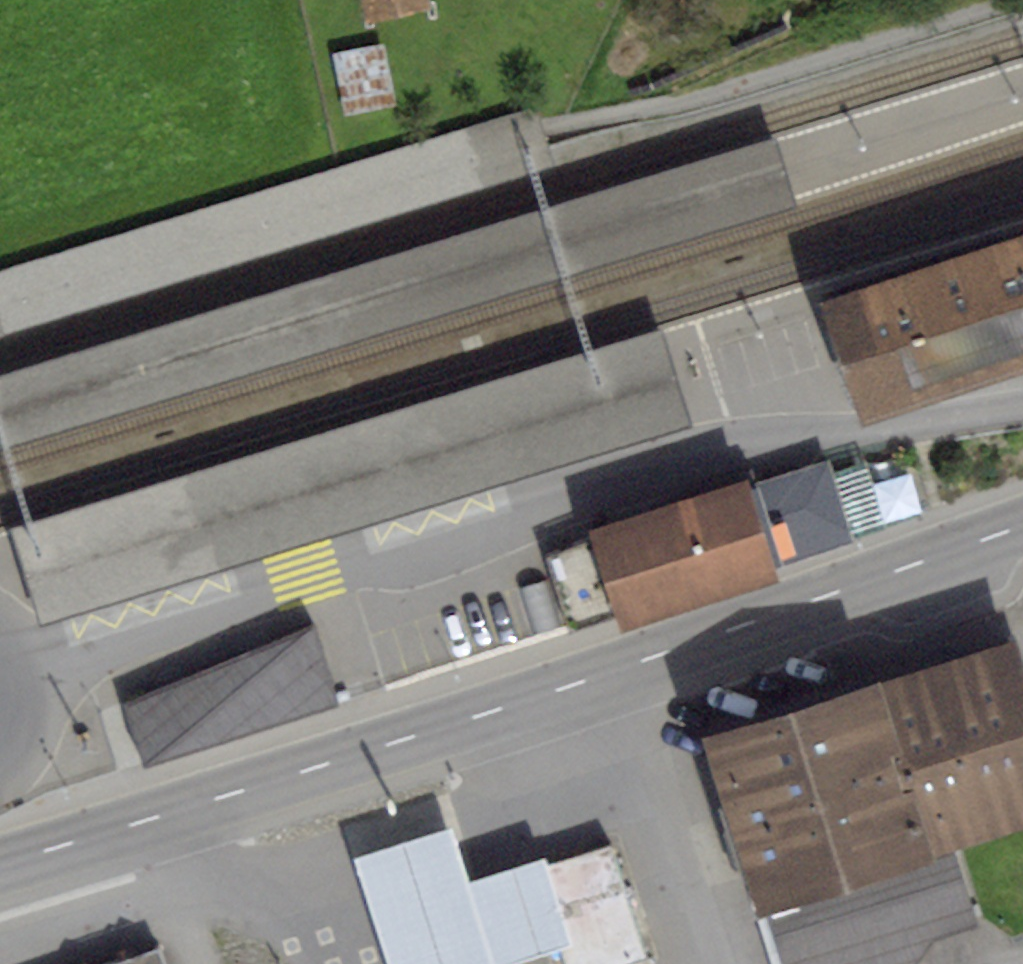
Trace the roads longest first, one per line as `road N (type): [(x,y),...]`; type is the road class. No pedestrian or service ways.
road 1 (tertiary): [(1022,526),(602,675),(0,865)]

